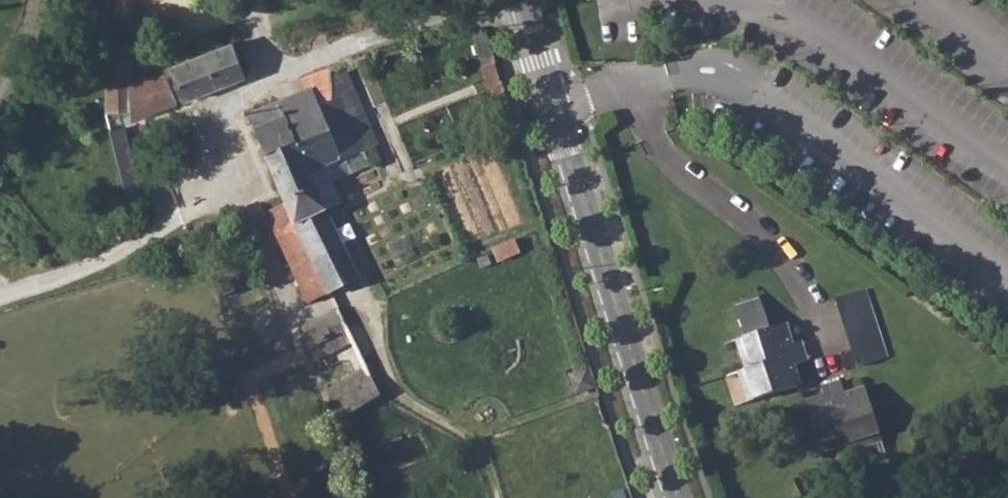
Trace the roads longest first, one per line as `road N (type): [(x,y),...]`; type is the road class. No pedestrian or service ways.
road 1 (residential): [(673,497),(520,0)]

